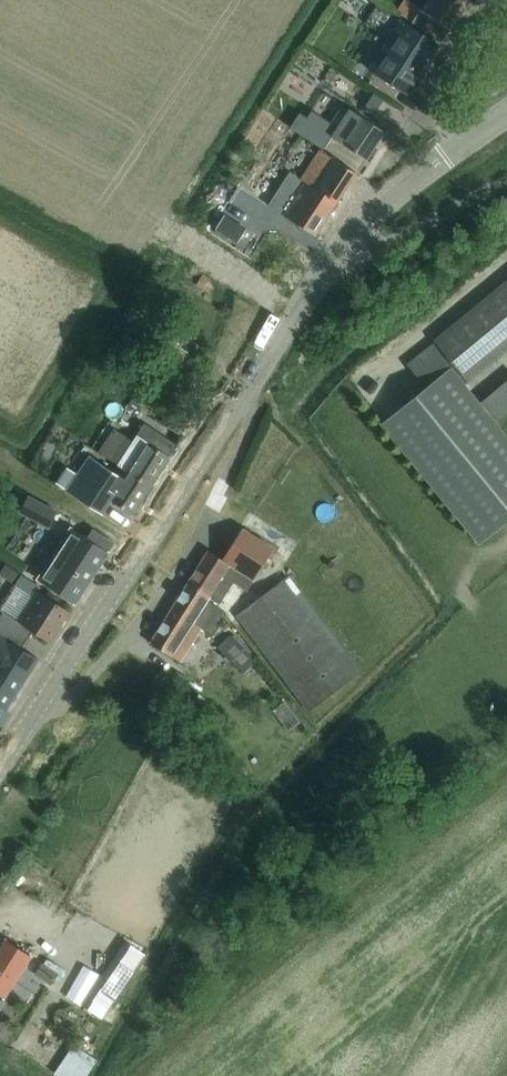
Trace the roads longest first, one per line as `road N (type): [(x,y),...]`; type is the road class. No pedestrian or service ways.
road 1 (tertiary): [(0,762),(354,232),(464,139)]

